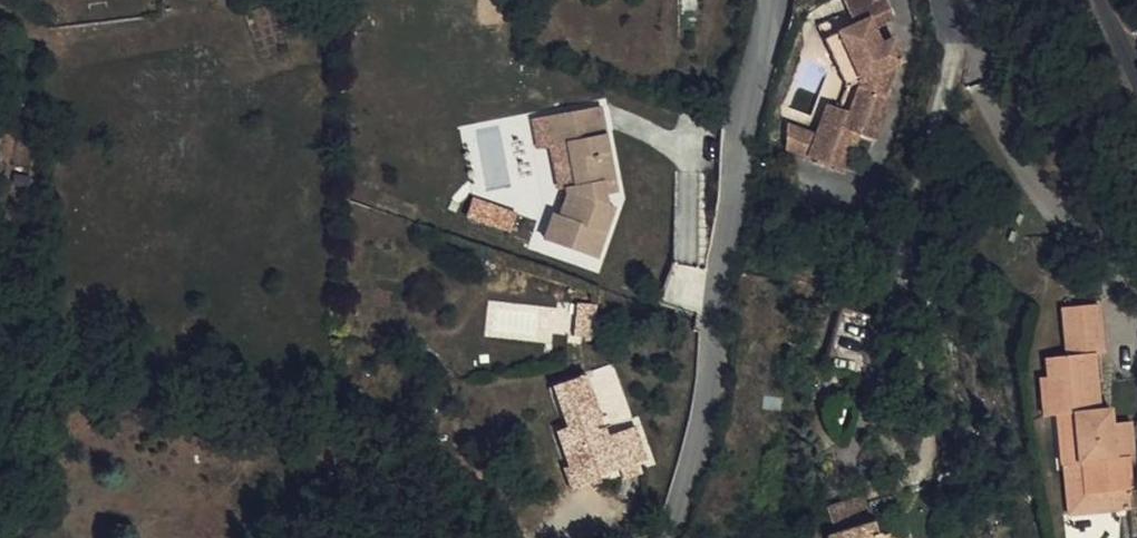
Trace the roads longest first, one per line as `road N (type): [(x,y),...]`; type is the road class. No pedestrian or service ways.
road 1 (residential): [(780,0),(705,456),(681,537)]

